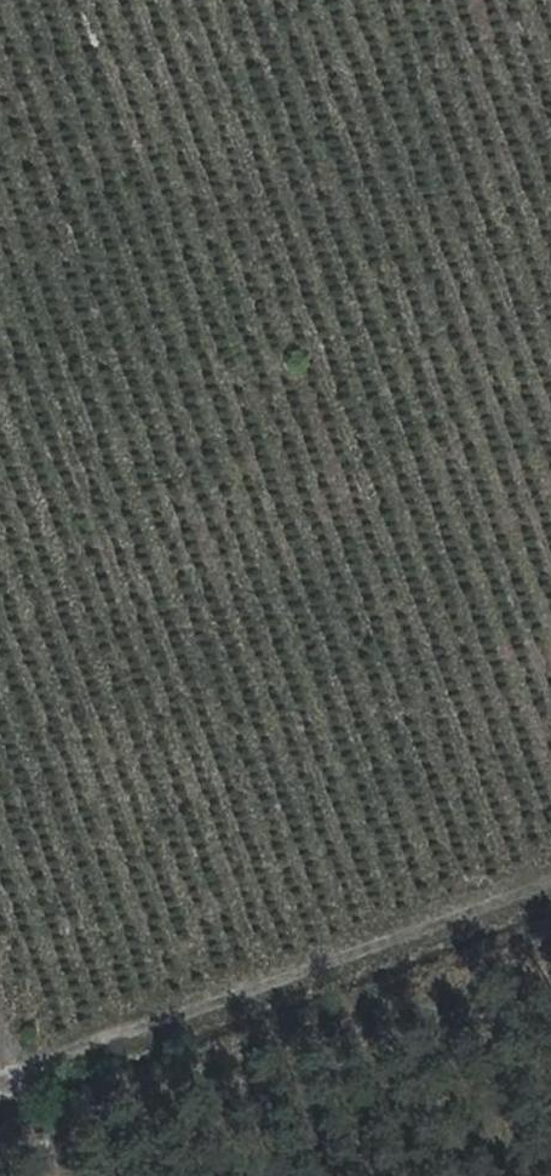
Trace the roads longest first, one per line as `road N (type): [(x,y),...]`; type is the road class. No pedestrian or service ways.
road 1 (track): [(0,1084),(550,882)]

